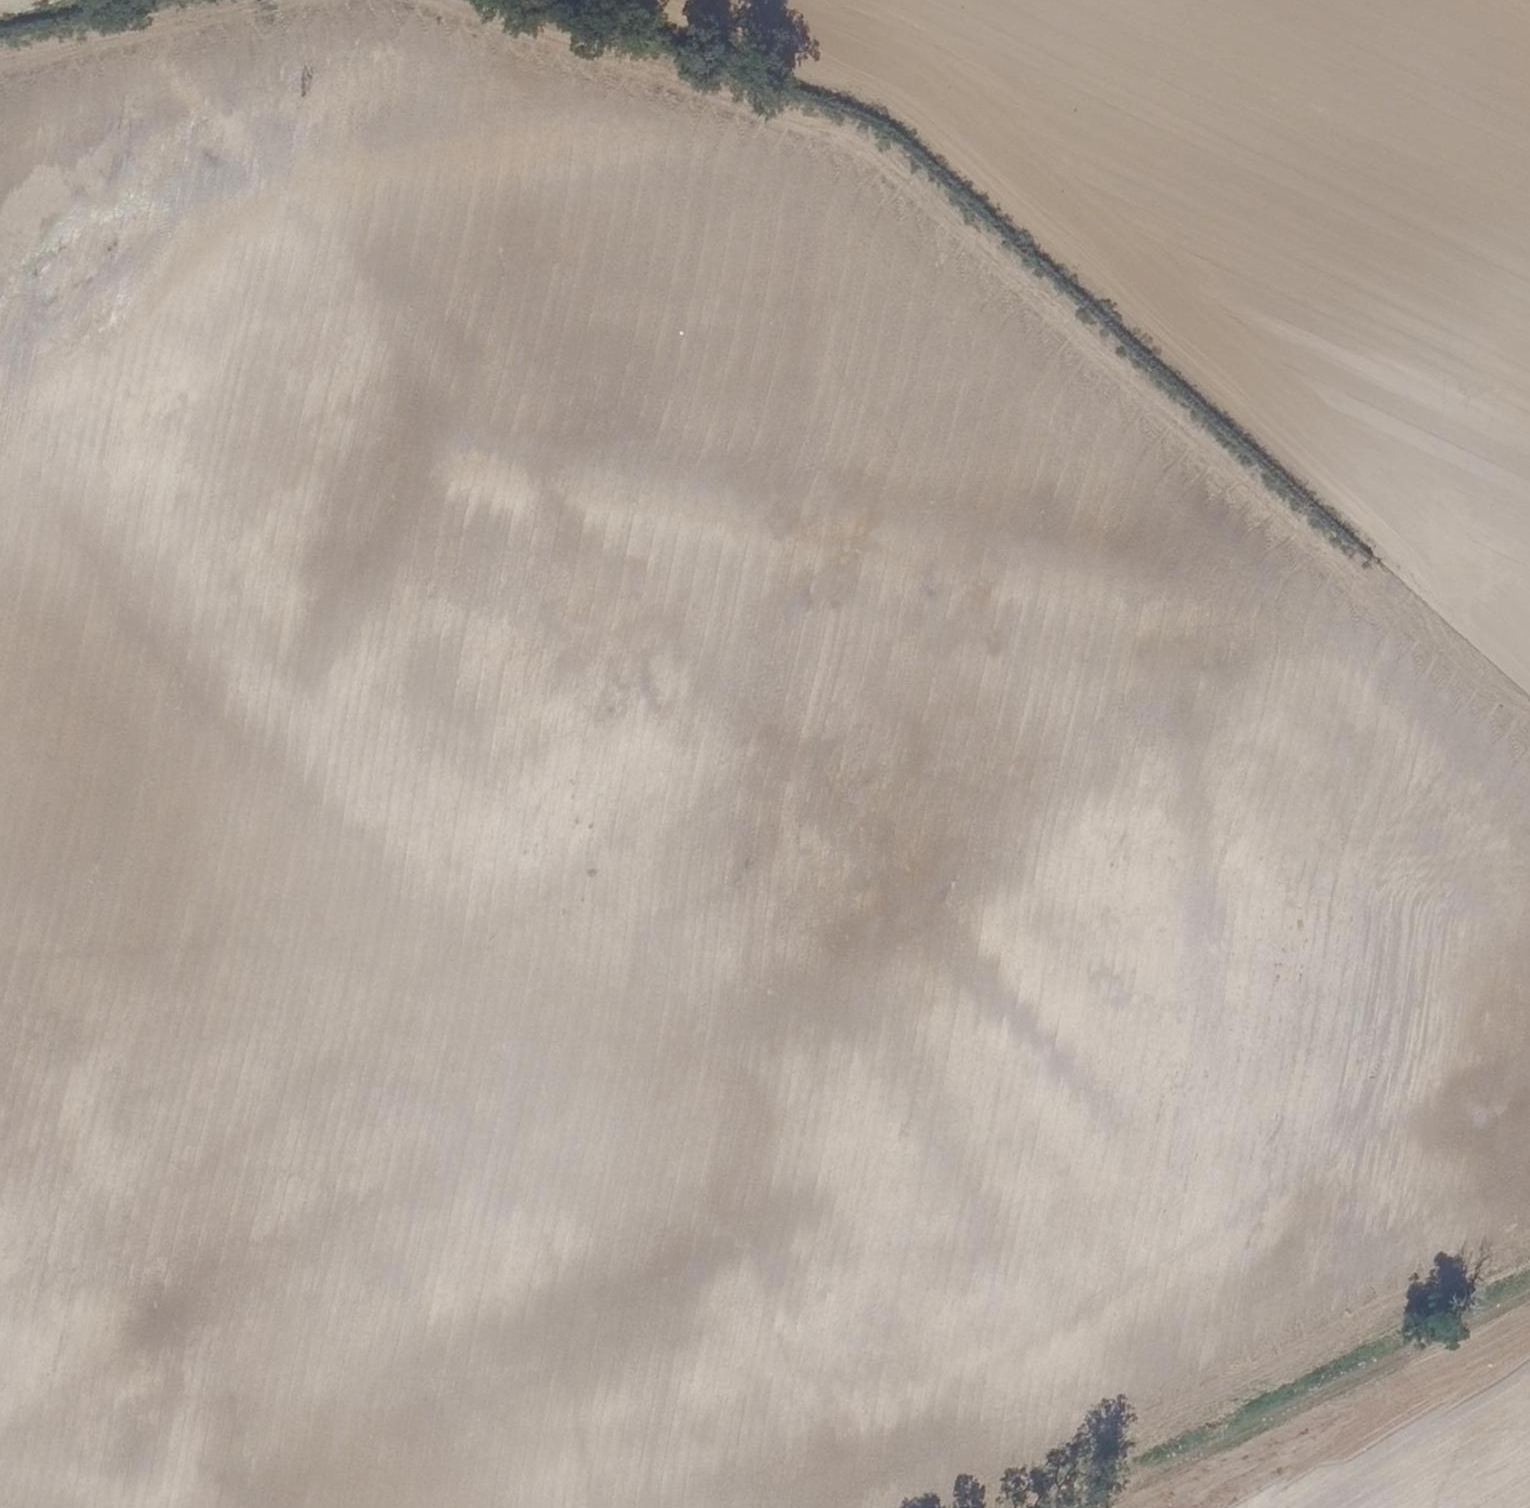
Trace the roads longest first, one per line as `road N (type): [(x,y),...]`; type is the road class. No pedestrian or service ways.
road 1 (track): [(1061,1507),(1529,1283)]

